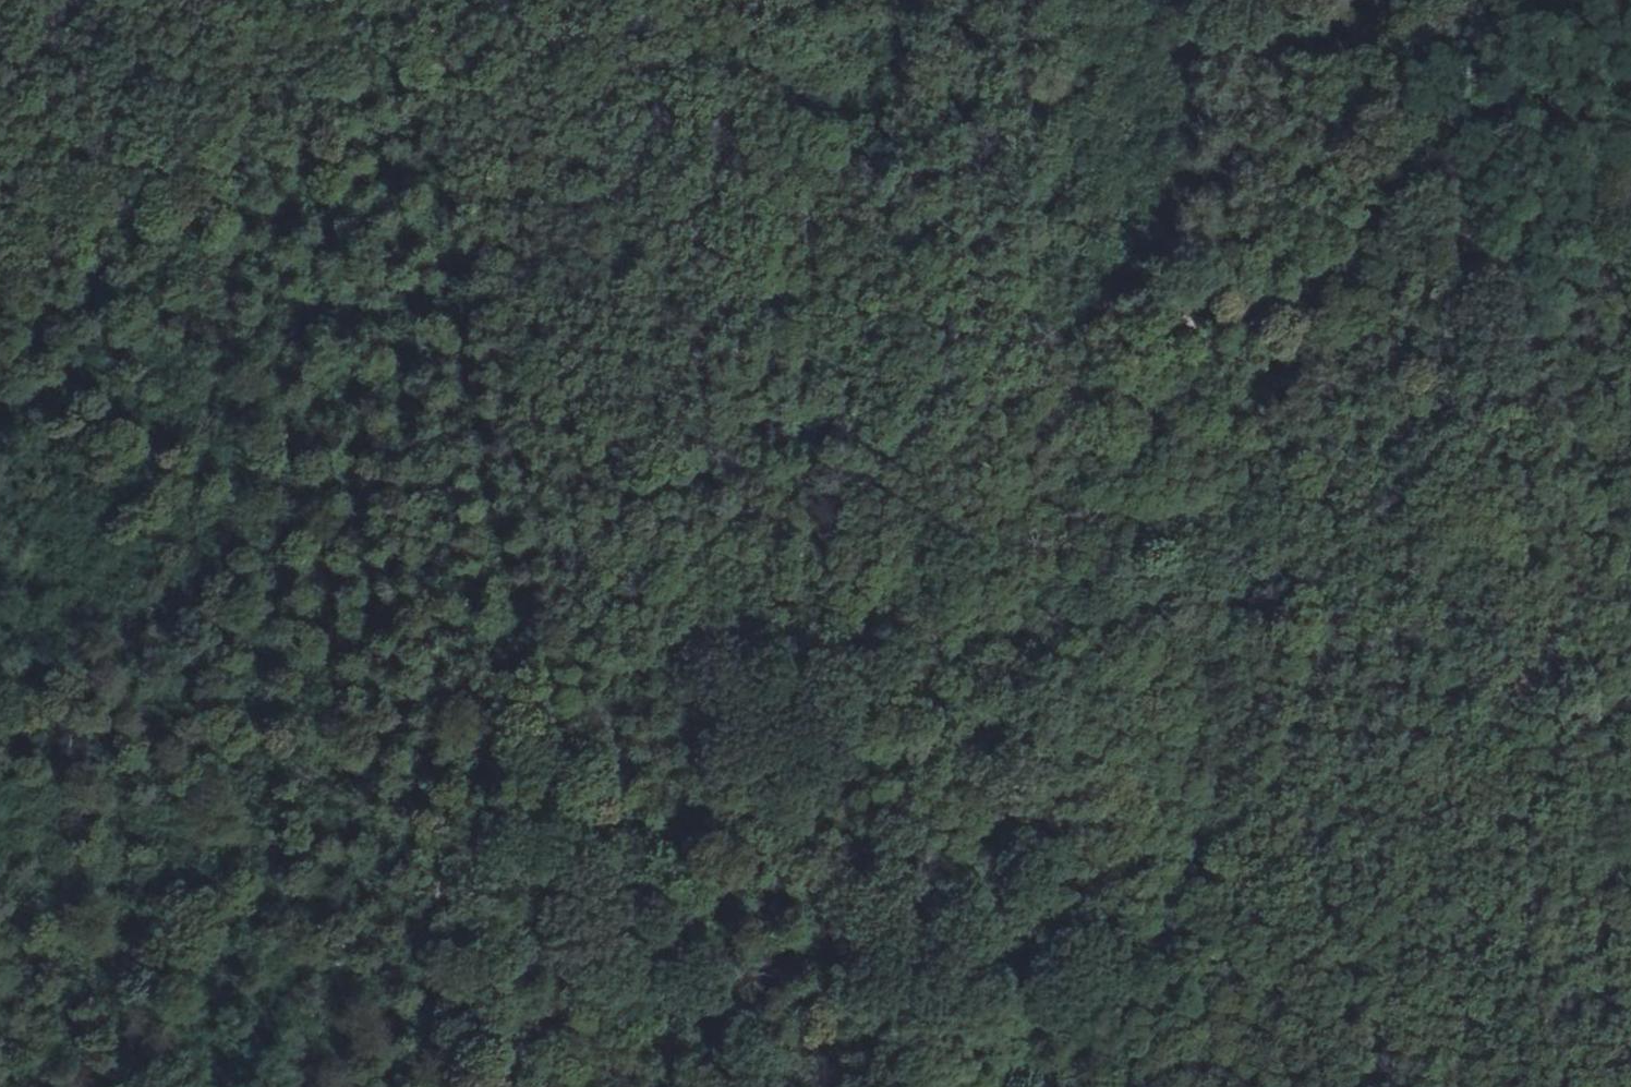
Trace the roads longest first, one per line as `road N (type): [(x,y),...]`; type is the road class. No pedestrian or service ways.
road 1 (track): [(504,1086),(510,1010),(461,890),(460,846),(471,809),(627,586),(670,547),(898,430),(1102,306),(1152,306),(1256,342),(1294,331),(1318,291)]
road 2 (track): [(450,0),(286,178),(260,194),(196,206),(88,257),(63,289),(0,430)]
road 3 (track): [(1318,291),(1378,157),(1429,0)]

